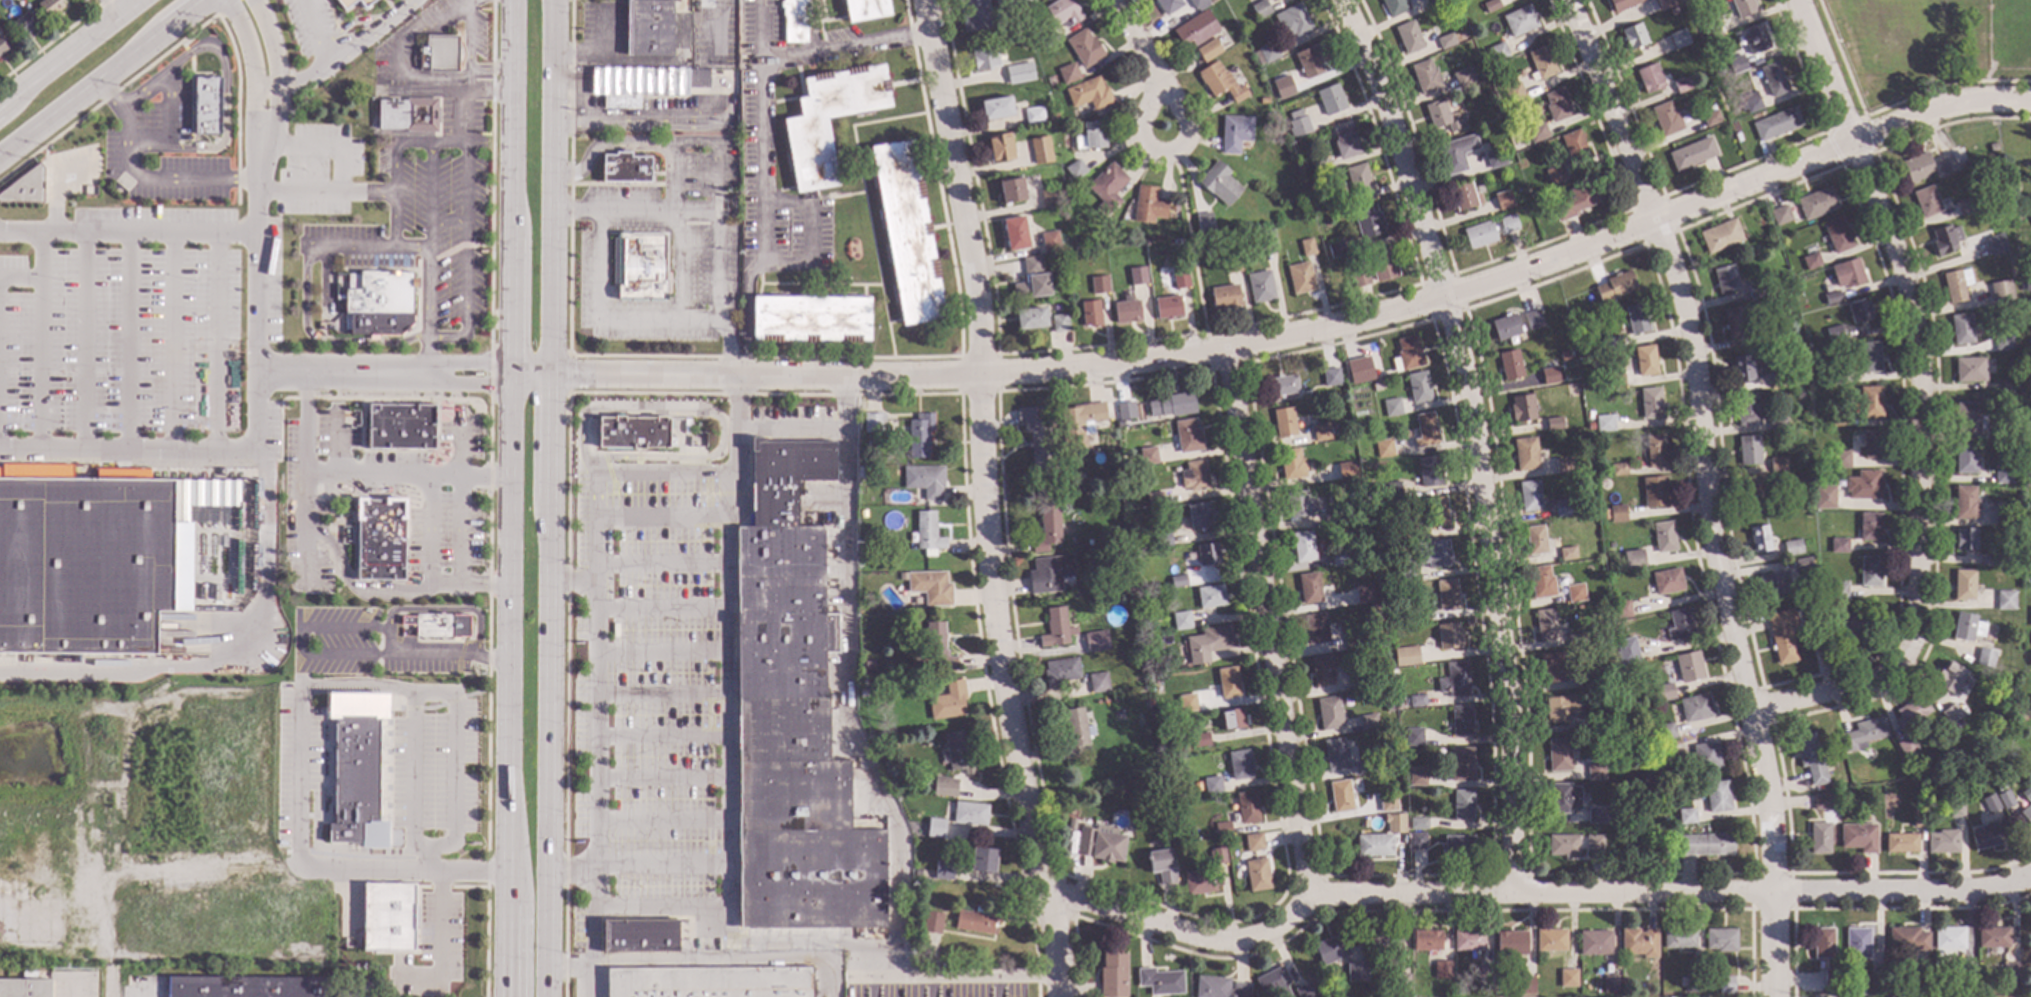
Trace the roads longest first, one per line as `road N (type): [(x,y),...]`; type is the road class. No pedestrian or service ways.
road 1 (residential): [(2030,102),(1936,110),(1440,297),(1217,351),(978,375),(510,378)]
road 2 (residential): [(1560,0),(1654,221),(1684,313),(1715,547),(1752,711),(1773,892),(1775,996)]
road 3 (residential): [(923,0),(975,287),(983,500),(1000,662),(1047,889),(1058,996)]
road 4 (residential): [(2030,878),(1982,890),(1306,897),(1255,936),(1219,941),(1047,889)]
road 5 (primary): [(513,0),(504,996)]
road 6 (primary): [(547,996),(553,0)]
road 7 (residential): [(1328,0),(1383,120),(1440,297),(1493,623),(1506,895)]
road 8 (residential): [(1791,0),(1913,297),(1919,617),(1895,669),(1869,683),(1752,711)]
road 9 (residential): [(1217,351),(1306,897)]
road 10 (secondary): [(0,153),(160,29)]
road 11 (residential): [(1153,90),(1133,130),(1141,147),(1162,158),(1176,151),(1182,129),(1177,111),(1153,90)]
road 12 (secondary): [(133,0),(0,102)]

